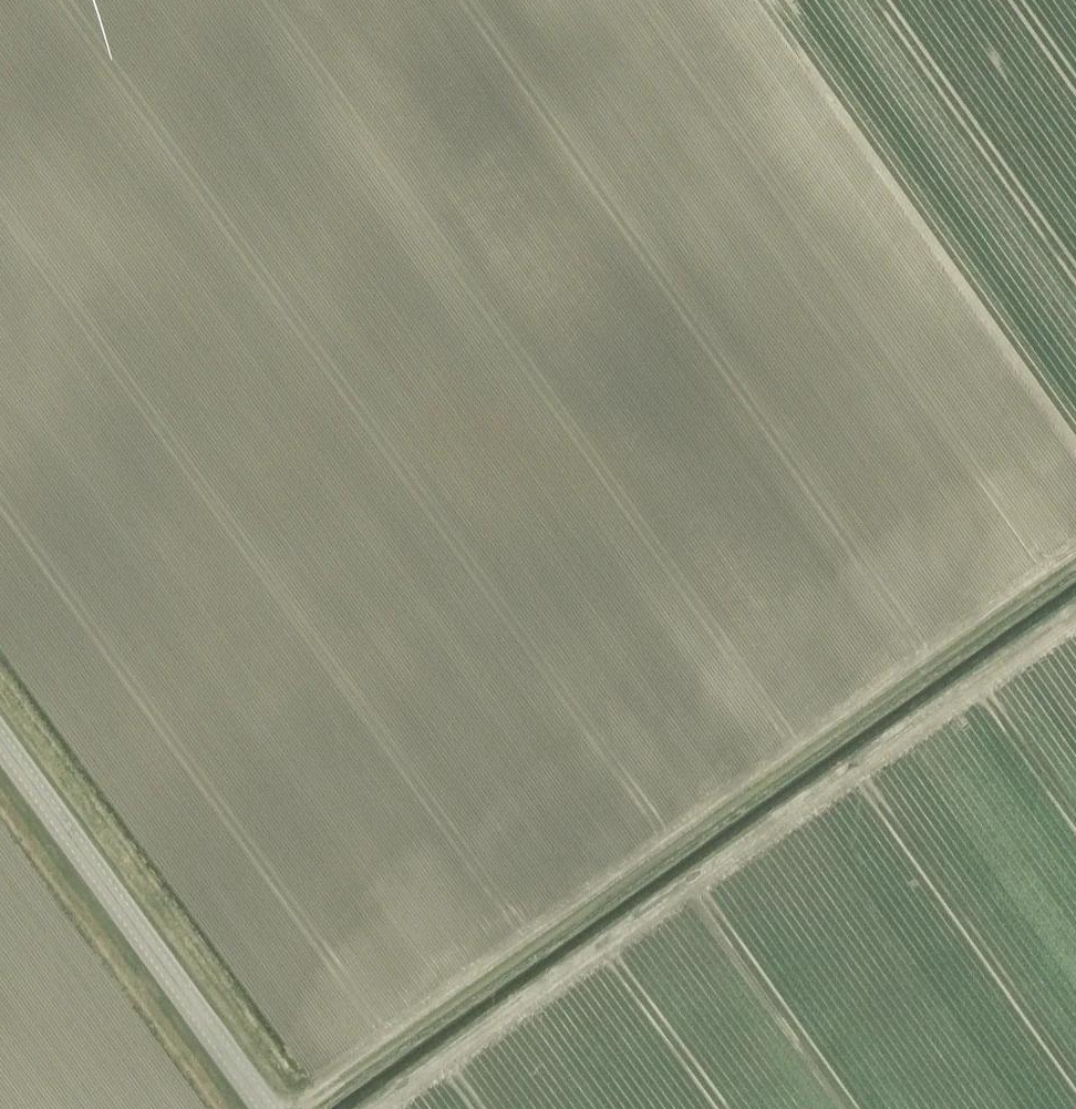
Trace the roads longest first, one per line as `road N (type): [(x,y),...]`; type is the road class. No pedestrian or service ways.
road 1 (tertiary): [(274,1108),(0,730)]

